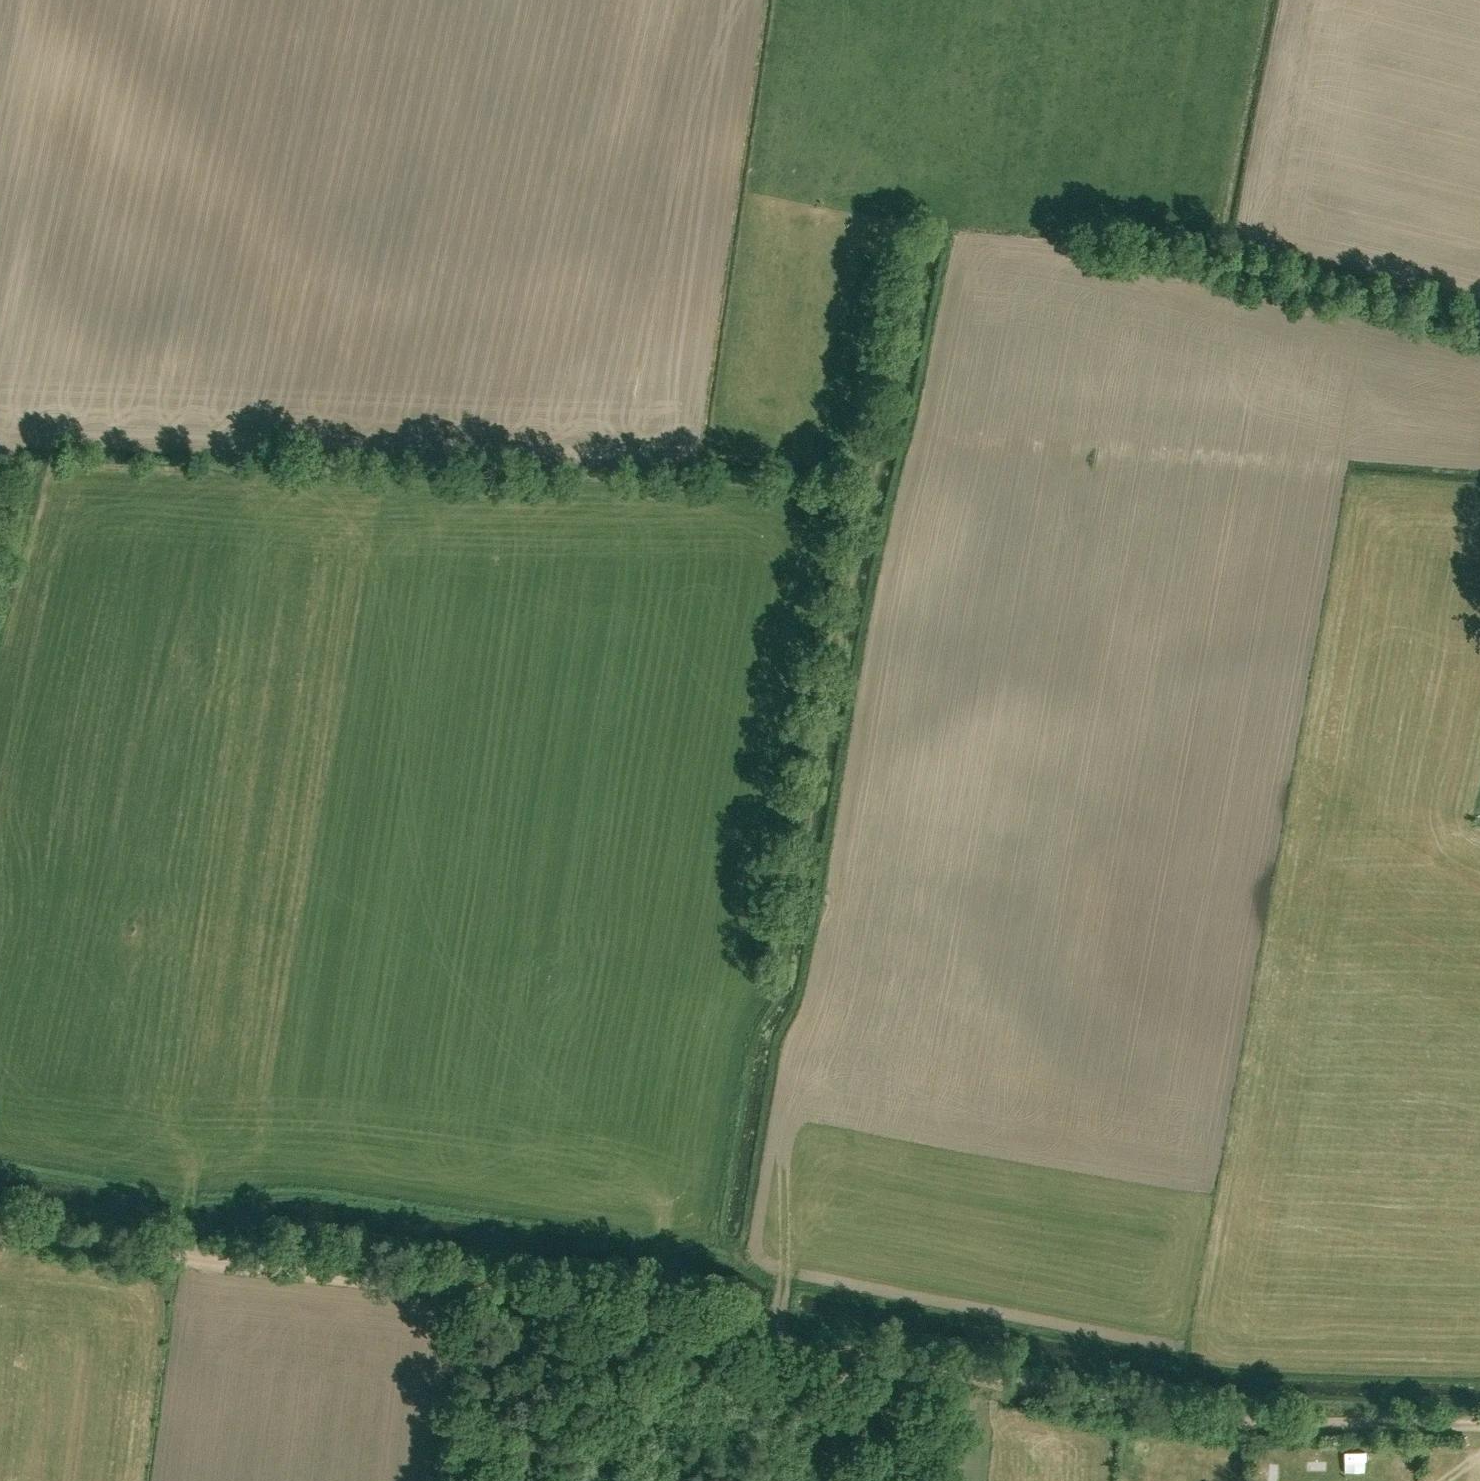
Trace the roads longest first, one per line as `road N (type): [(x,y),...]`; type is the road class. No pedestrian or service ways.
road 1 (track): [(0,1230),(1173,1414),(1479,1426)]

